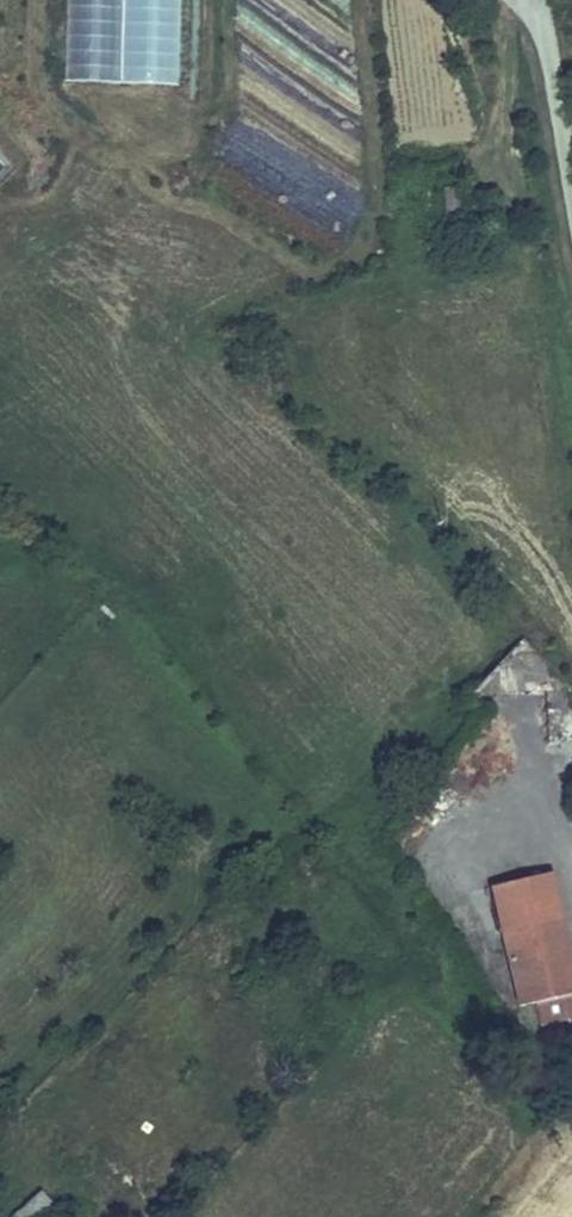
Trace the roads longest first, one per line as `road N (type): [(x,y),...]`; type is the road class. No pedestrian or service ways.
road 1 (unclassified): [(535,0),(571,168)]

